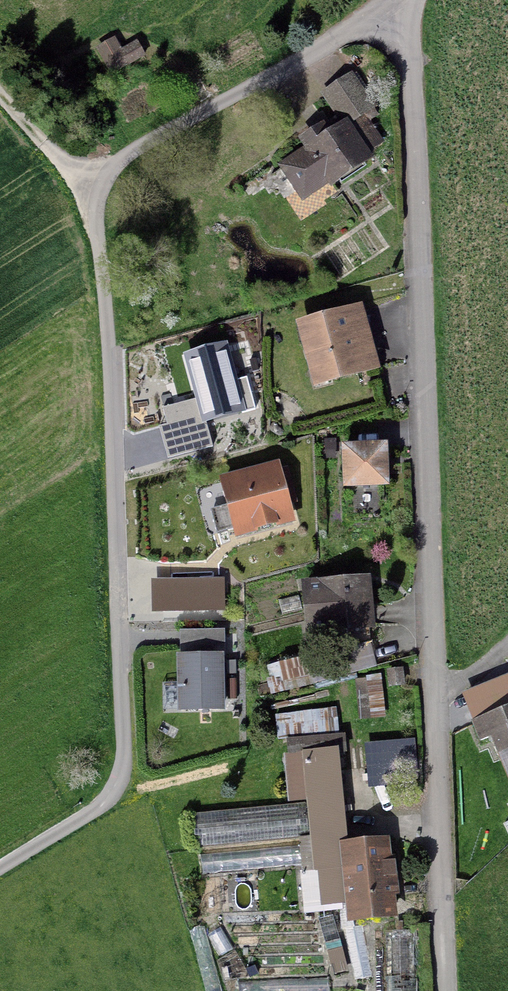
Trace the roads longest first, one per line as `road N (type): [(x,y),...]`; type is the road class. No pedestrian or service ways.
road 1 (residential): [(398,0),(119,159),(93,183),(124,748),(106,801),(0,870)]
road 2 (residential): [(405,0),(446,990)]
road 3 (track): [(0,98),(93,183)]

